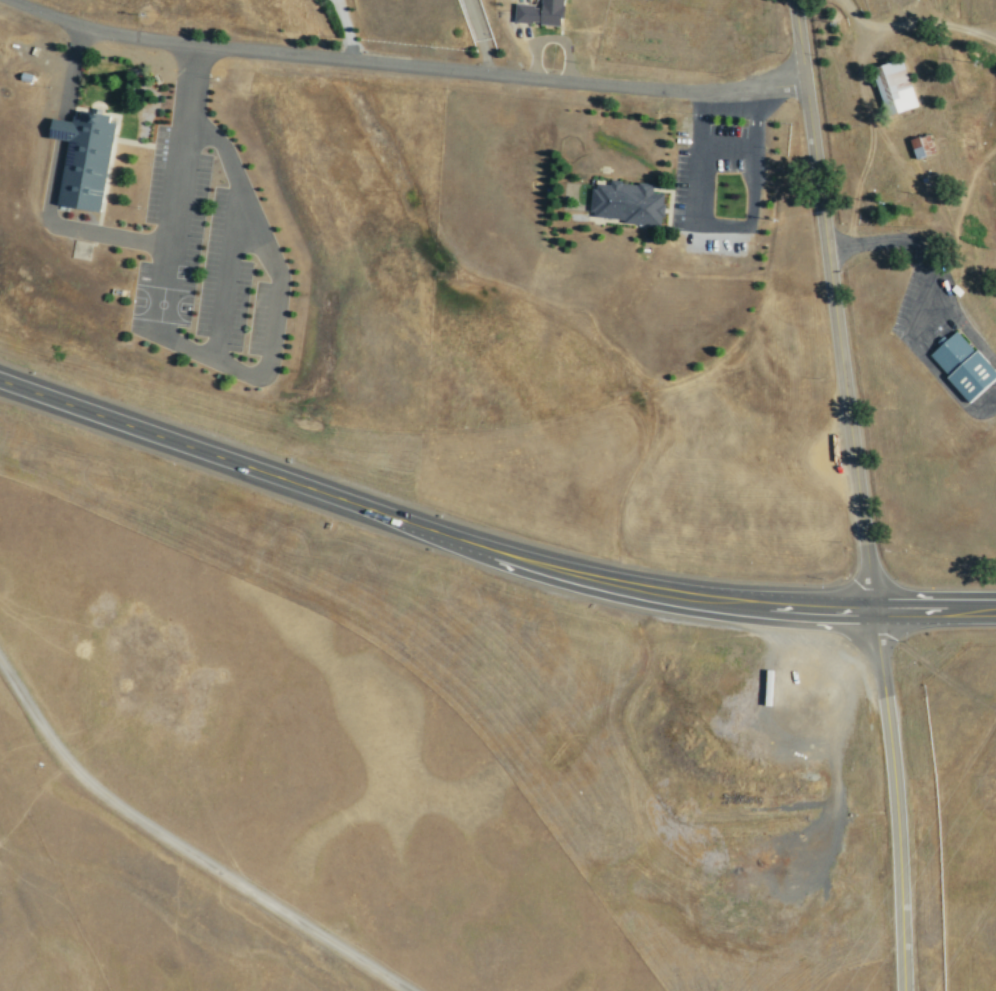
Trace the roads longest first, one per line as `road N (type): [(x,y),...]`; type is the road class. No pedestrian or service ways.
road 1 (trunk): [(0,385),(593,584),(734,609),(871,614)]
road 2 (residential): [(10,0),(106,31),(193,43),(694,91),(805,82)]
road 3 (secondary): [(871,614),(794,0)]
road 4 (residential): [(407,990),(99,791),(52,740),(0,660)]
road 5 (tertiary): [(899,990),(871,614)]
road 6 (trunk): [(871,614),(995,616)]

